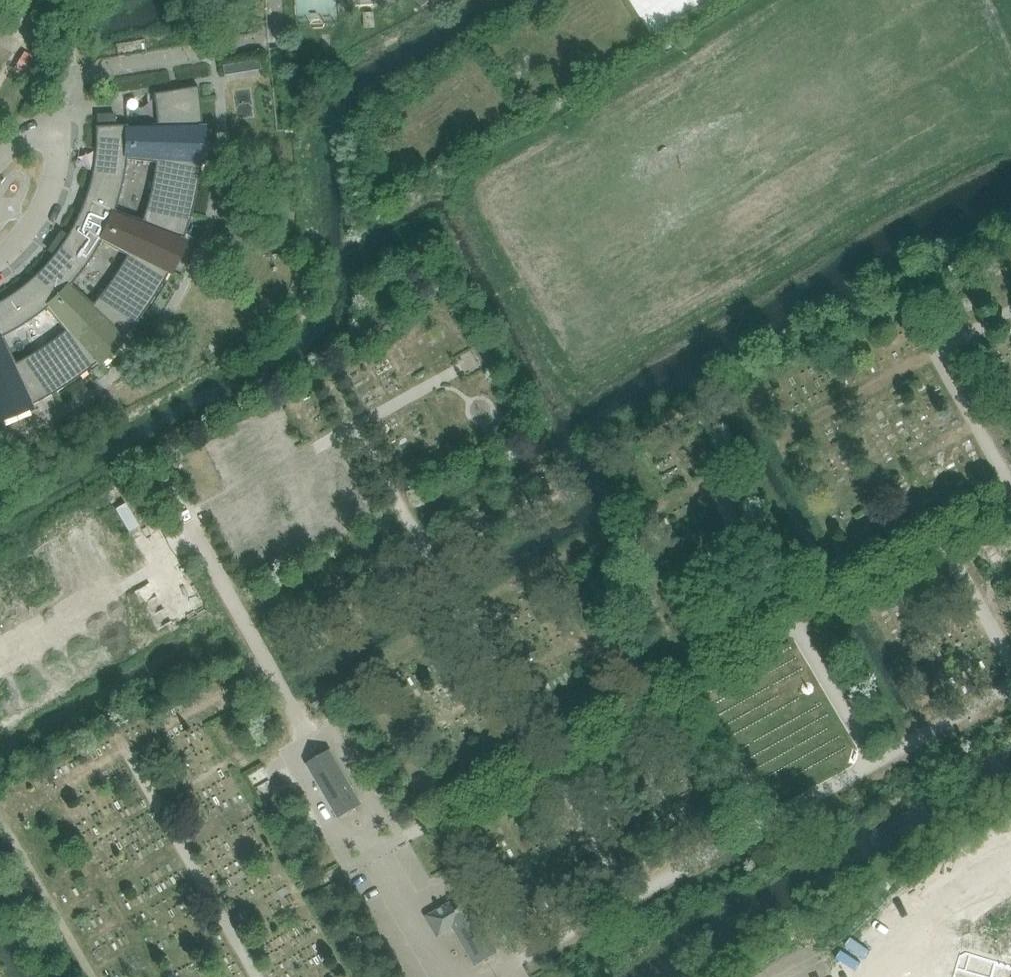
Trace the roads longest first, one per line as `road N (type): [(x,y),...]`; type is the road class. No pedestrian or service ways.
road 1 (residential): [(859,976),(865,962),(946,886),(1010,857)]

